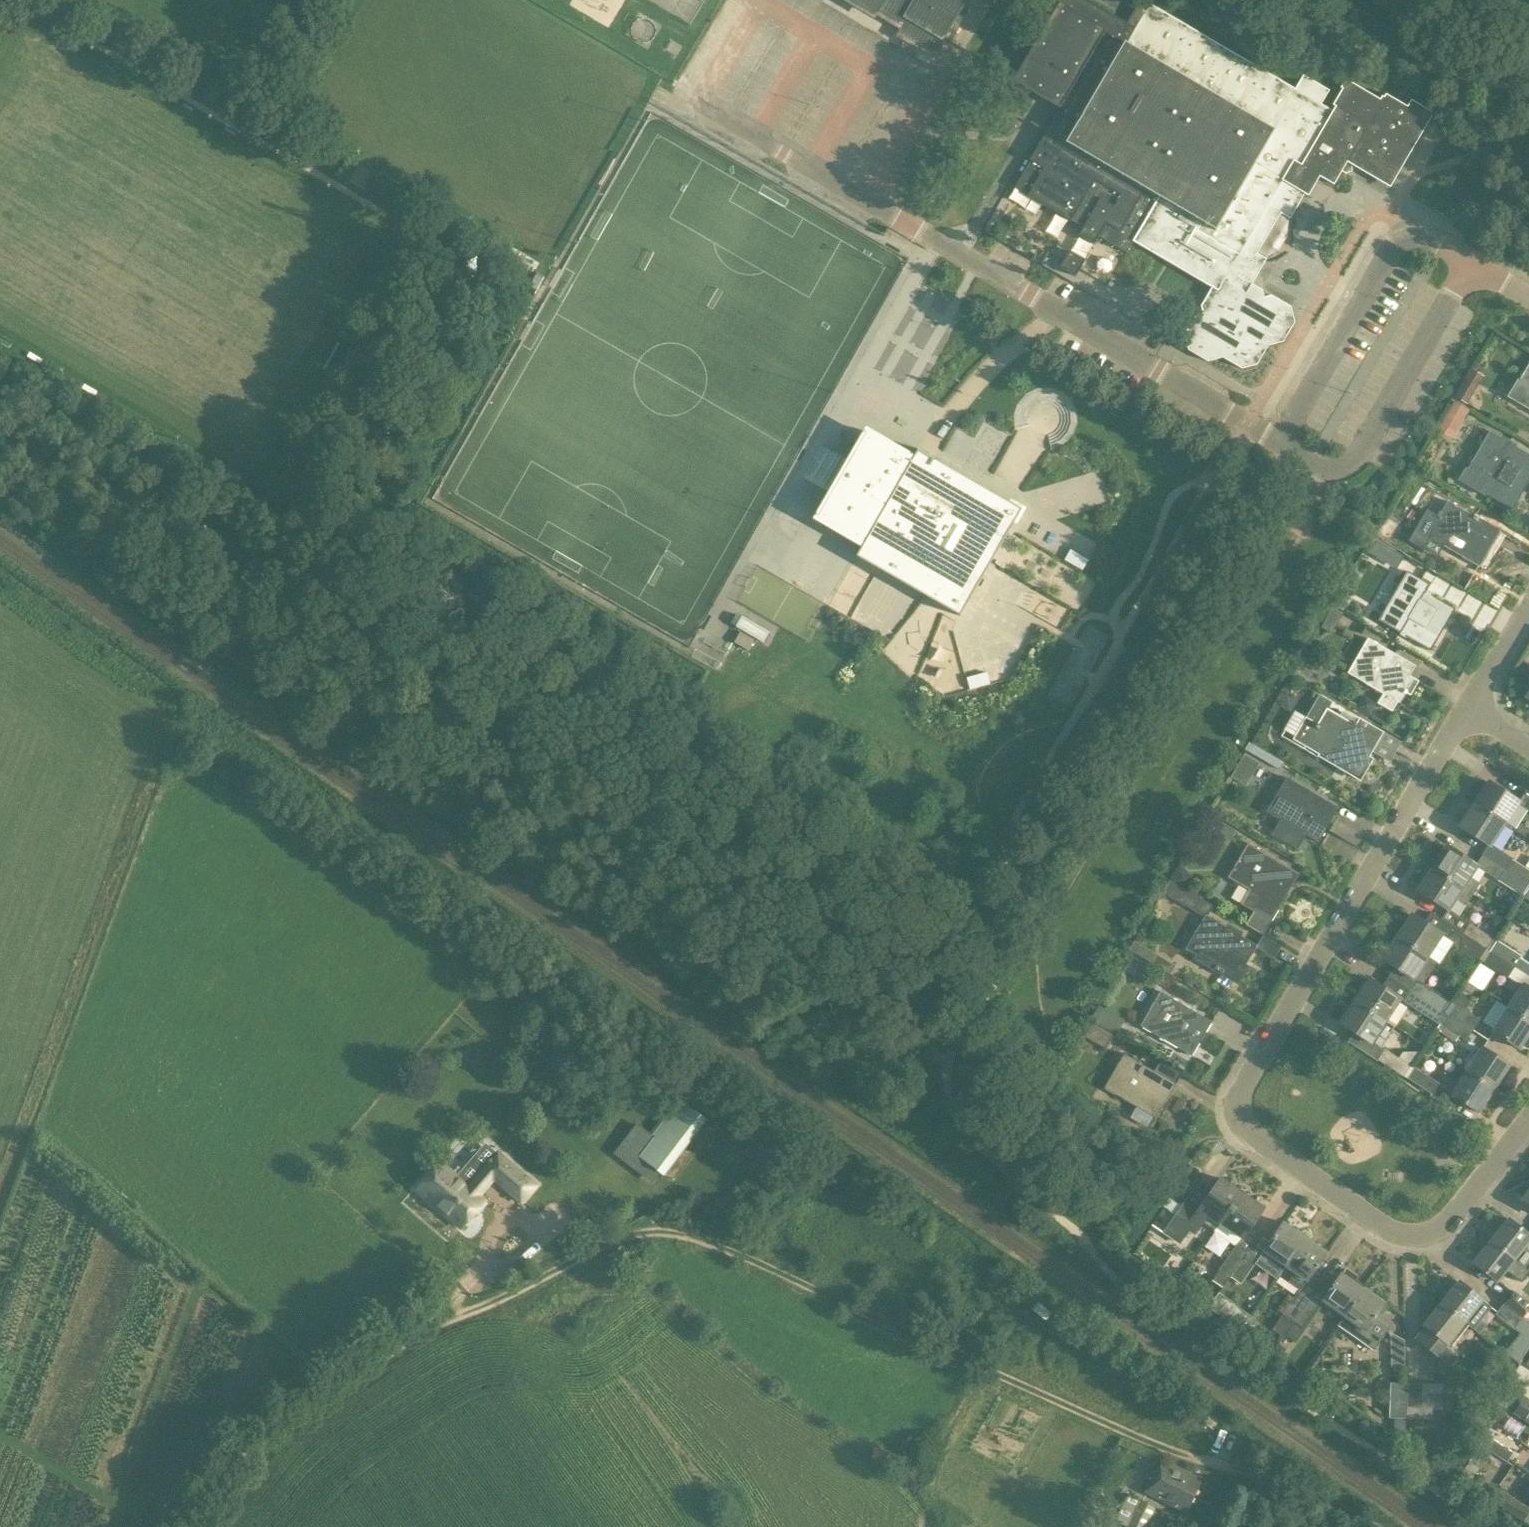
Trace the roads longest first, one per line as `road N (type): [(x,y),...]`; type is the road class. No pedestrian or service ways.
road 1 (track): [(1379,1526),(1304,1491),(1158,1446),(698,1237),(614,1240),(488,1305)]
road 2 (residential): [(1528,1124),(1453,1222),(1426,1236),(1397,1231),(1253,1133),(1238,1114),(1241,1087),(1467,710)]
road 3 (residential): [(889,212),(1279,444)]
road 4 (unclassified): [(193,1526),(243,1455),(458,1309),(488,1305)]
road 5 (residential): [(1469,263),(1425,237),(1395,245),(1279,444)]
road 6 (residential): [(1279,444),(1320,468),(1356,461),(1469,263)]
road 7 (residential): [(1467,710),(1528,602)]

